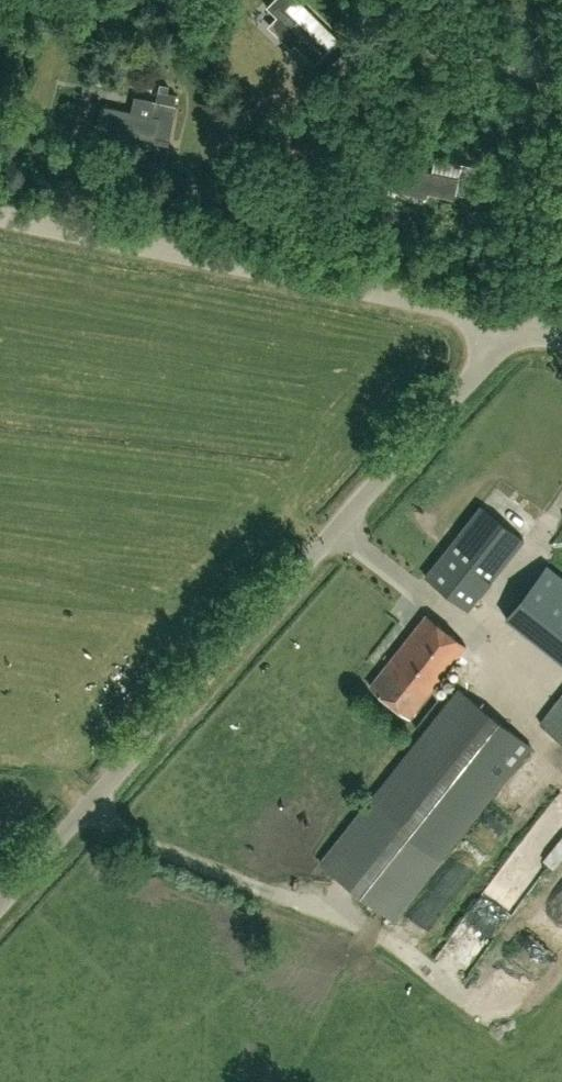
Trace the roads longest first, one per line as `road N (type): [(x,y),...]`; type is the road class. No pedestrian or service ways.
road 1 (unclassified): [(0,906),(515,327)]
road 2 (unclassified): [(515,327),(0,214)]
road 3 (track): [(416,0),(468,48),(561,90)]
road 4 (unclassified): [(515,327),(544,293),(561,214)]

